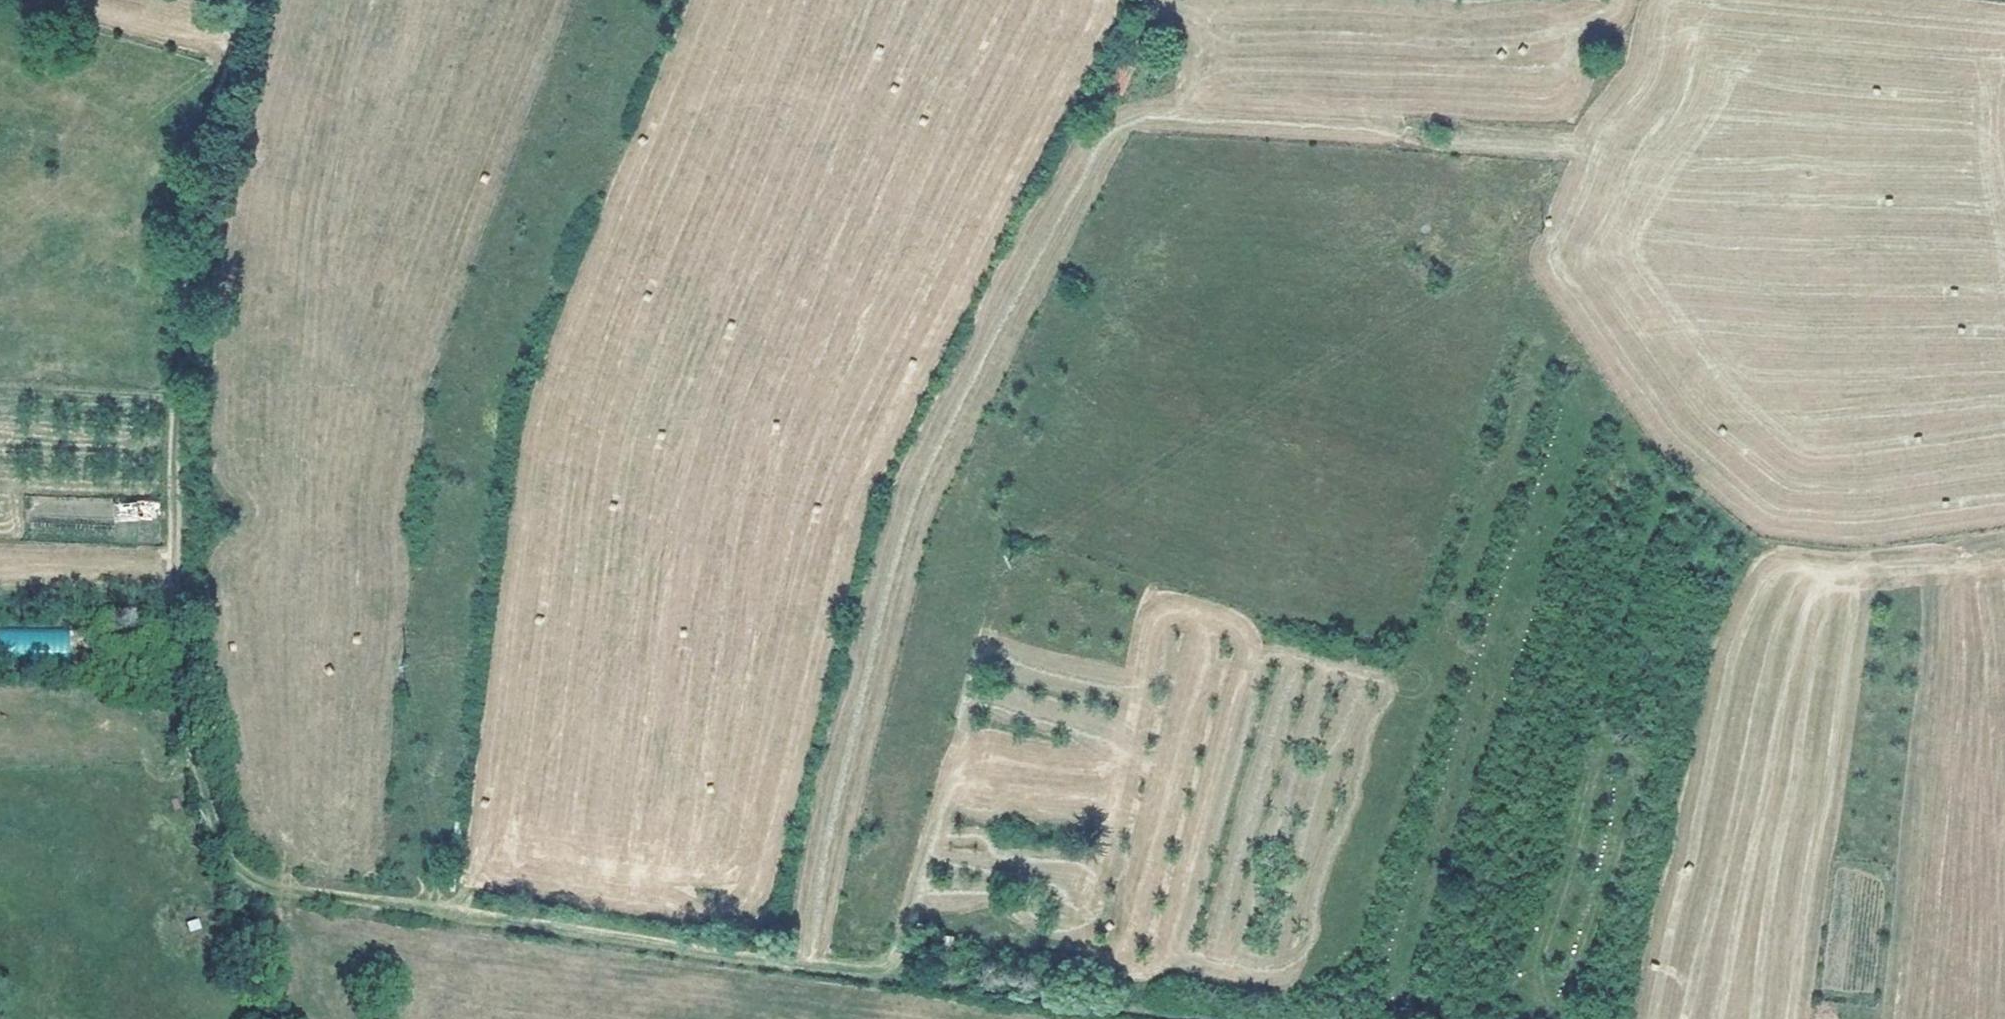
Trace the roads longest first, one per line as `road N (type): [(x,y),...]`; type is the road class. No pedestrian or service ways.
road 1 (track): [(251,0),(185,347),(180,481),(200,774),(225,857),(291,893),(381,898),(848,981),(1194,1018)]
road 2 (track): [(2004,542),(1955,555),(1938,580),(1891,1018)]

